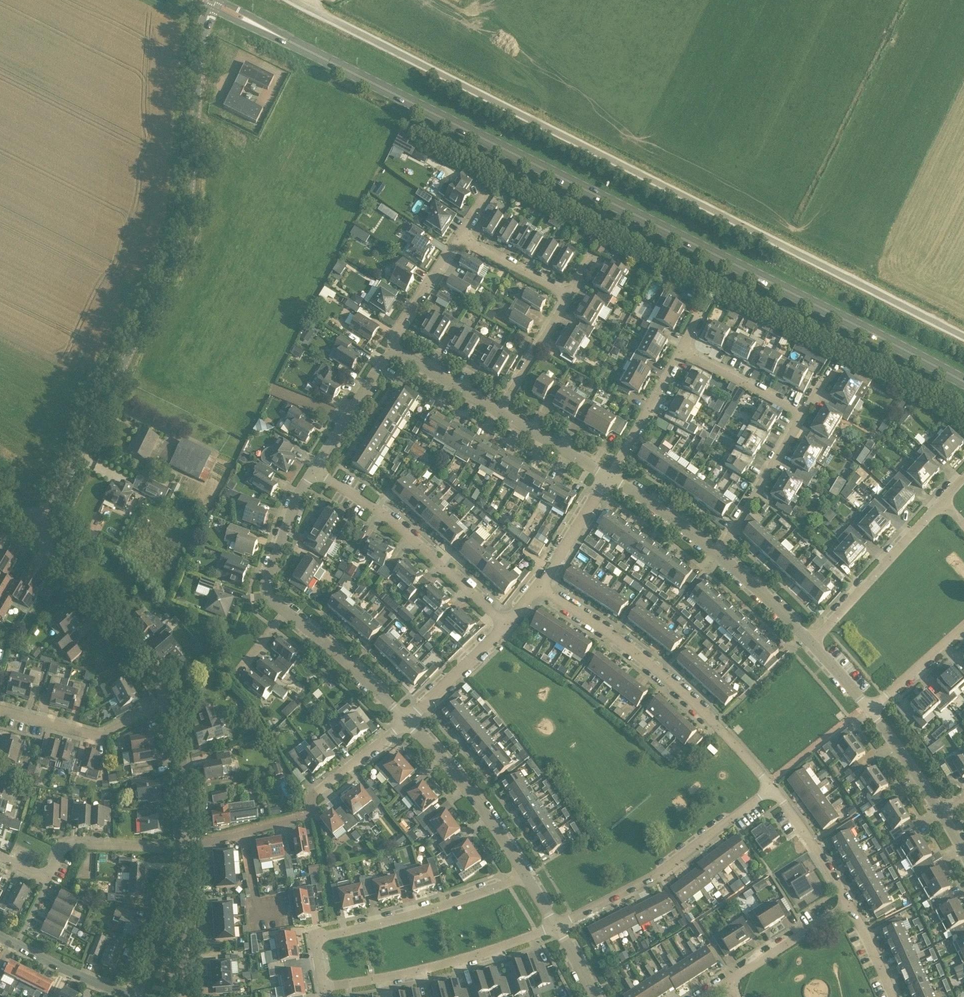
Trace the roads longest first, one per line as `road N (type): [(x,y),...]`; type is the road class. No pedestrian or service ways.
road 1 (primary): [(963,382),(287,40)]
road 2 (unclassified): [(963,337),(293,0)]
road 3 (tertiary): [(33,532),(65,483),(175,260),(187,224),(201,47),(212,9)]
road 4 (residential): [(557,926),(485,953),(326,987),(315,936),(384,922),(526,876)]
road 5 (residential): [(775,785),(709,715),(544,584)]
road 6 (residential): [(185,846),(309,816),(316,793),(408,722)]
road 7 (residential): [(557,926),(677,860),(775,785)]
road 8 (residential): [(508,621),(382,511),(316,468)]
road 9 (tertiary): [(166,705),(133,651),(33,532)]
road 10 (residential): [(185,846),(75,845),(63,848),(48,873),(0,855)]
road 11 (residential): [(408,722),(479,803),(526,876)]
road 12 (residential): [(942,499),(811,639)]
road 13 (residential): [(0,710),(101,736),(166,705)]
road 14 (residential): [(719,553),(804,409)]
road 15 (residential): [(286,608),(408,722)]
road 16 (residential): [(316,468),(267,578),(268,592),(286,608)]
road 17 (residential): [(611,476),(685,347)]
road 18 (residential): [(728,975),(850,899)]
road 19 (tertiary): [(185,846),(180,755),(166,705)]
road 20 (residential): [(408,722),(508,621)]
road 21 (residential): [(395,355),(316,468)]
road 22 (residential): [(395,355),(395,339),(460,236)]
road 23 (residential): [(850,899),(775,785)]
road 24 (residential): [(804,409),(685,347)]
road 25 (residential): [(501,411),(568,295)]
road 26 (residential): [(719,553),(611,476)]
road 27 (residential): [(118,996),(0,938)]
road 28 (residential): [(611,476),(501,411)]
road 29 (residential): [(544,584),(611,476)]
road 30 (residential): [(943,811),(870,708)]
road 31 (residential): [(811,639),(719,553)]
road 32 (residential): [(870,708),(963,626)]
road 33 (residential): [(568,295),(460,236)]
road 34 (residential): [(501,411),(395,355)]

